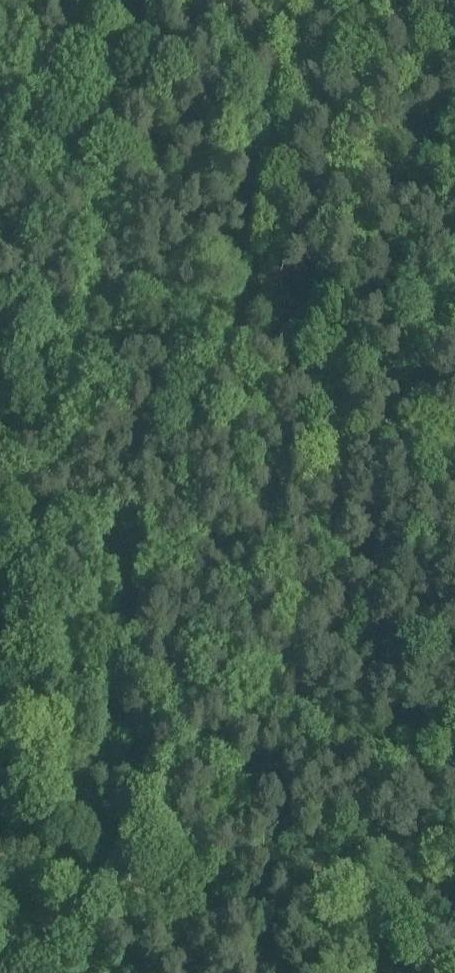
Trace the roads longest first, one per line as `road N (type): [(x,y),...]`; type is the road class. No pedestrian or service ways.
road 1 (track): [(454,931),(0,810)]

